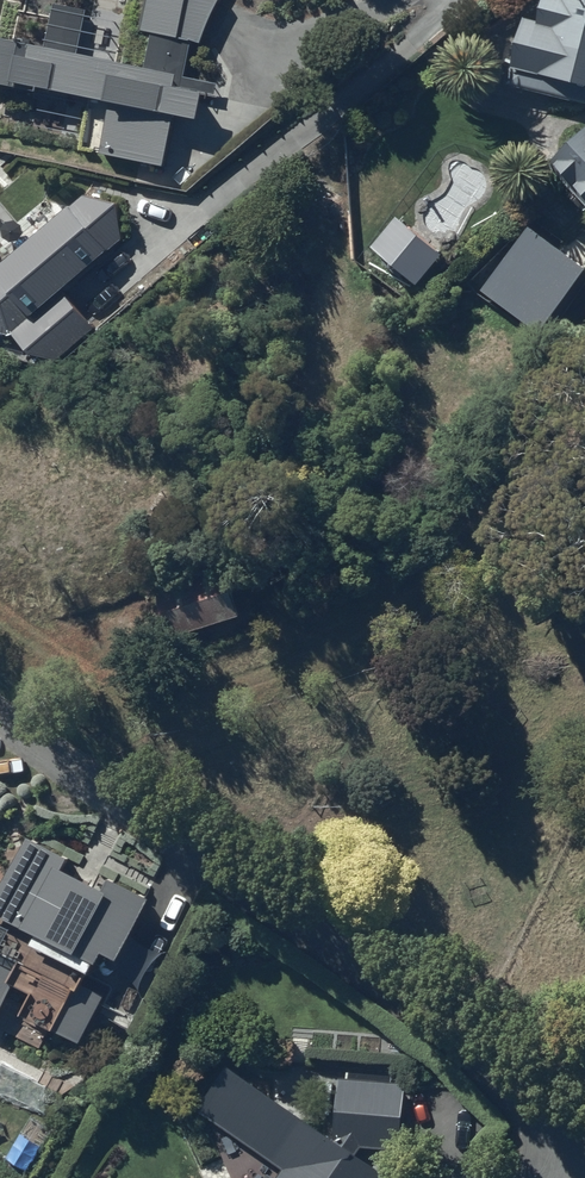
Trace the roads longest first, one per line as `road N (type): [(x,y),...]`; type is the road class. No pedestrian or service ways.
road 1 (residential): [(458,0),(208,210)]

